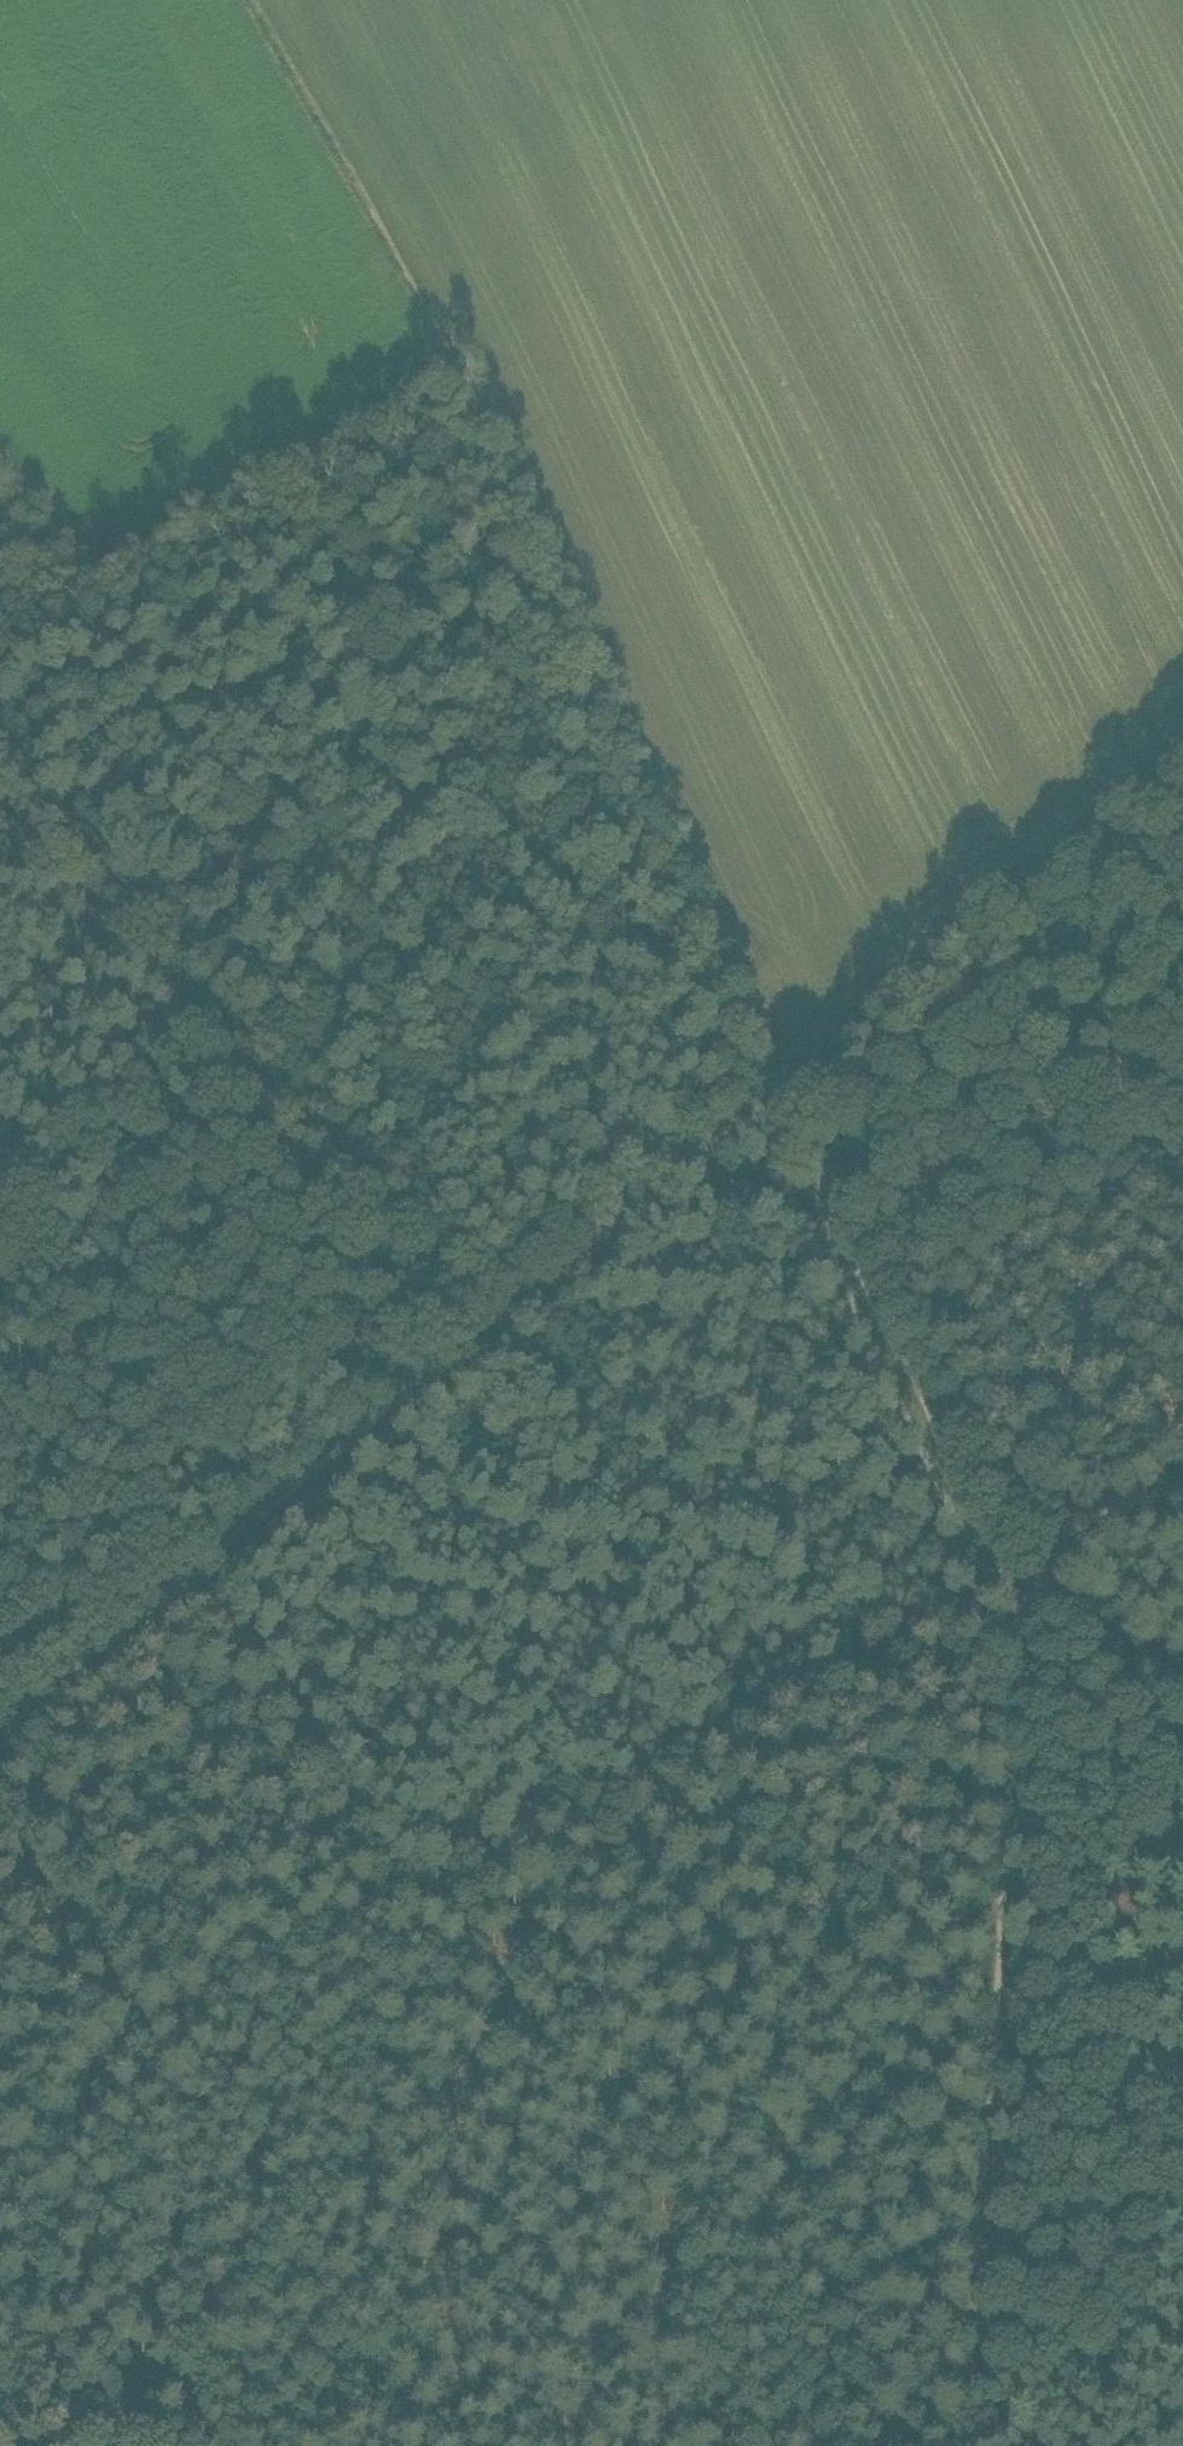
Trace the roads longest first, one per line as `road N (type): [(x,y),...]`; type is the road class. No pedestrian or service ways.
road 1 (track): [(970,2445),(1023,1576)]
road 2 (track): [(0,1733),(489,1322)]
road 3 (track): [(1021,1560),(984,1537),(785,1088)]
road 4 (track): [(785,1088),(1182,761)]
road 5 (track): [(489,1322),(785,1088)]
road 6 (track): [(1021,1560),(1182,1495)]

